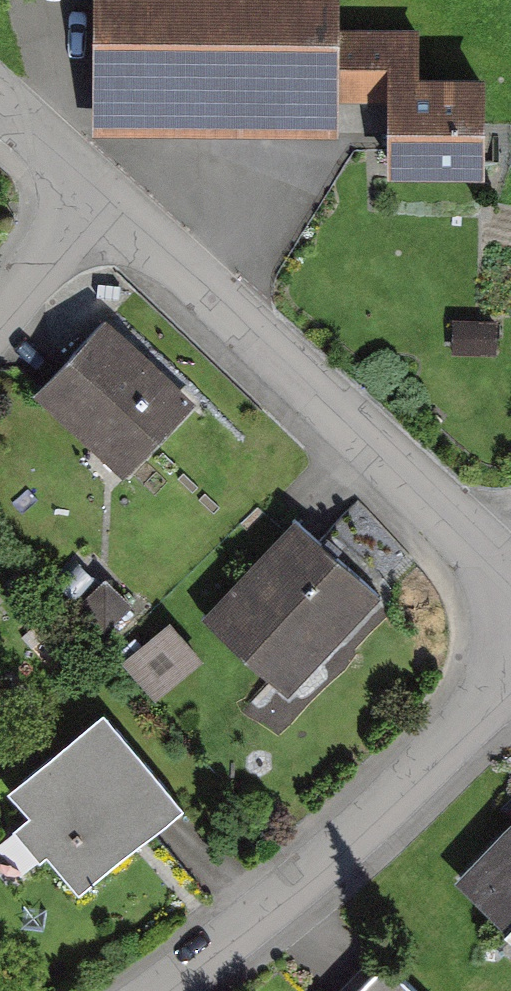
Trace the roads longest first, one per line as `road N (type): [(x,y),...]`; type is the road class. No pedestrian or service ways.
road 1 (residential): [(91,196),(395,468),(510,588)]
road 2 (residential): [(155,990),(343,853),(510,669)]
road 3 (residential): [(0,308),(91,196)]
road 4 (residential): [(0,109),(91,196)]

